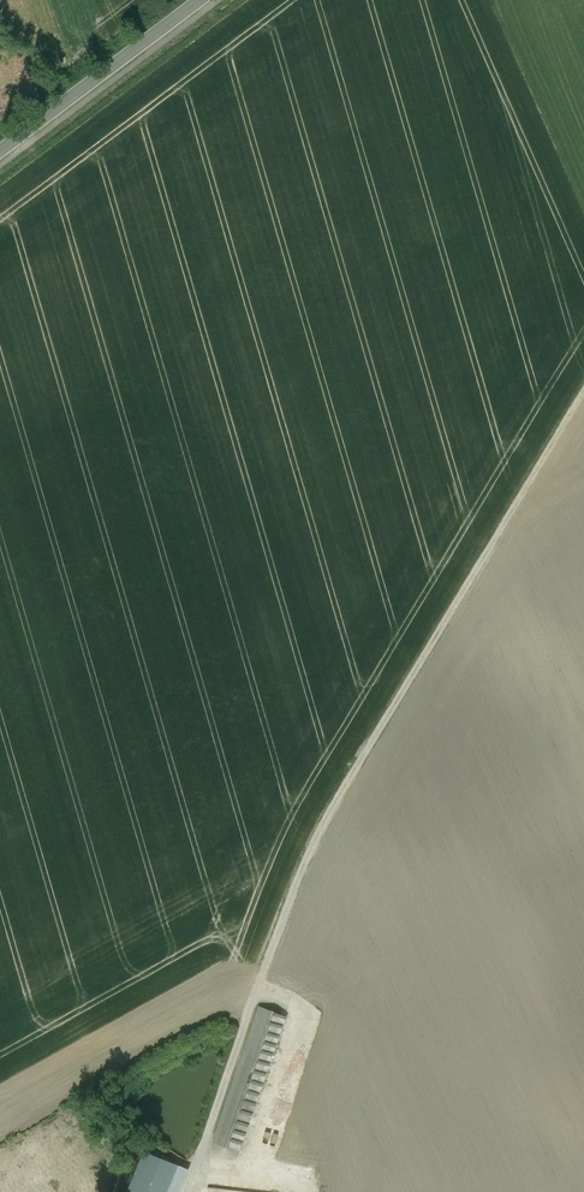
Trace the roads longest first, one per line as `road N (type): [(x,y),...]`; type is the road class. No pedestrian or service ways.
road 1 (unclassified): [(0,155),(207,0)]

